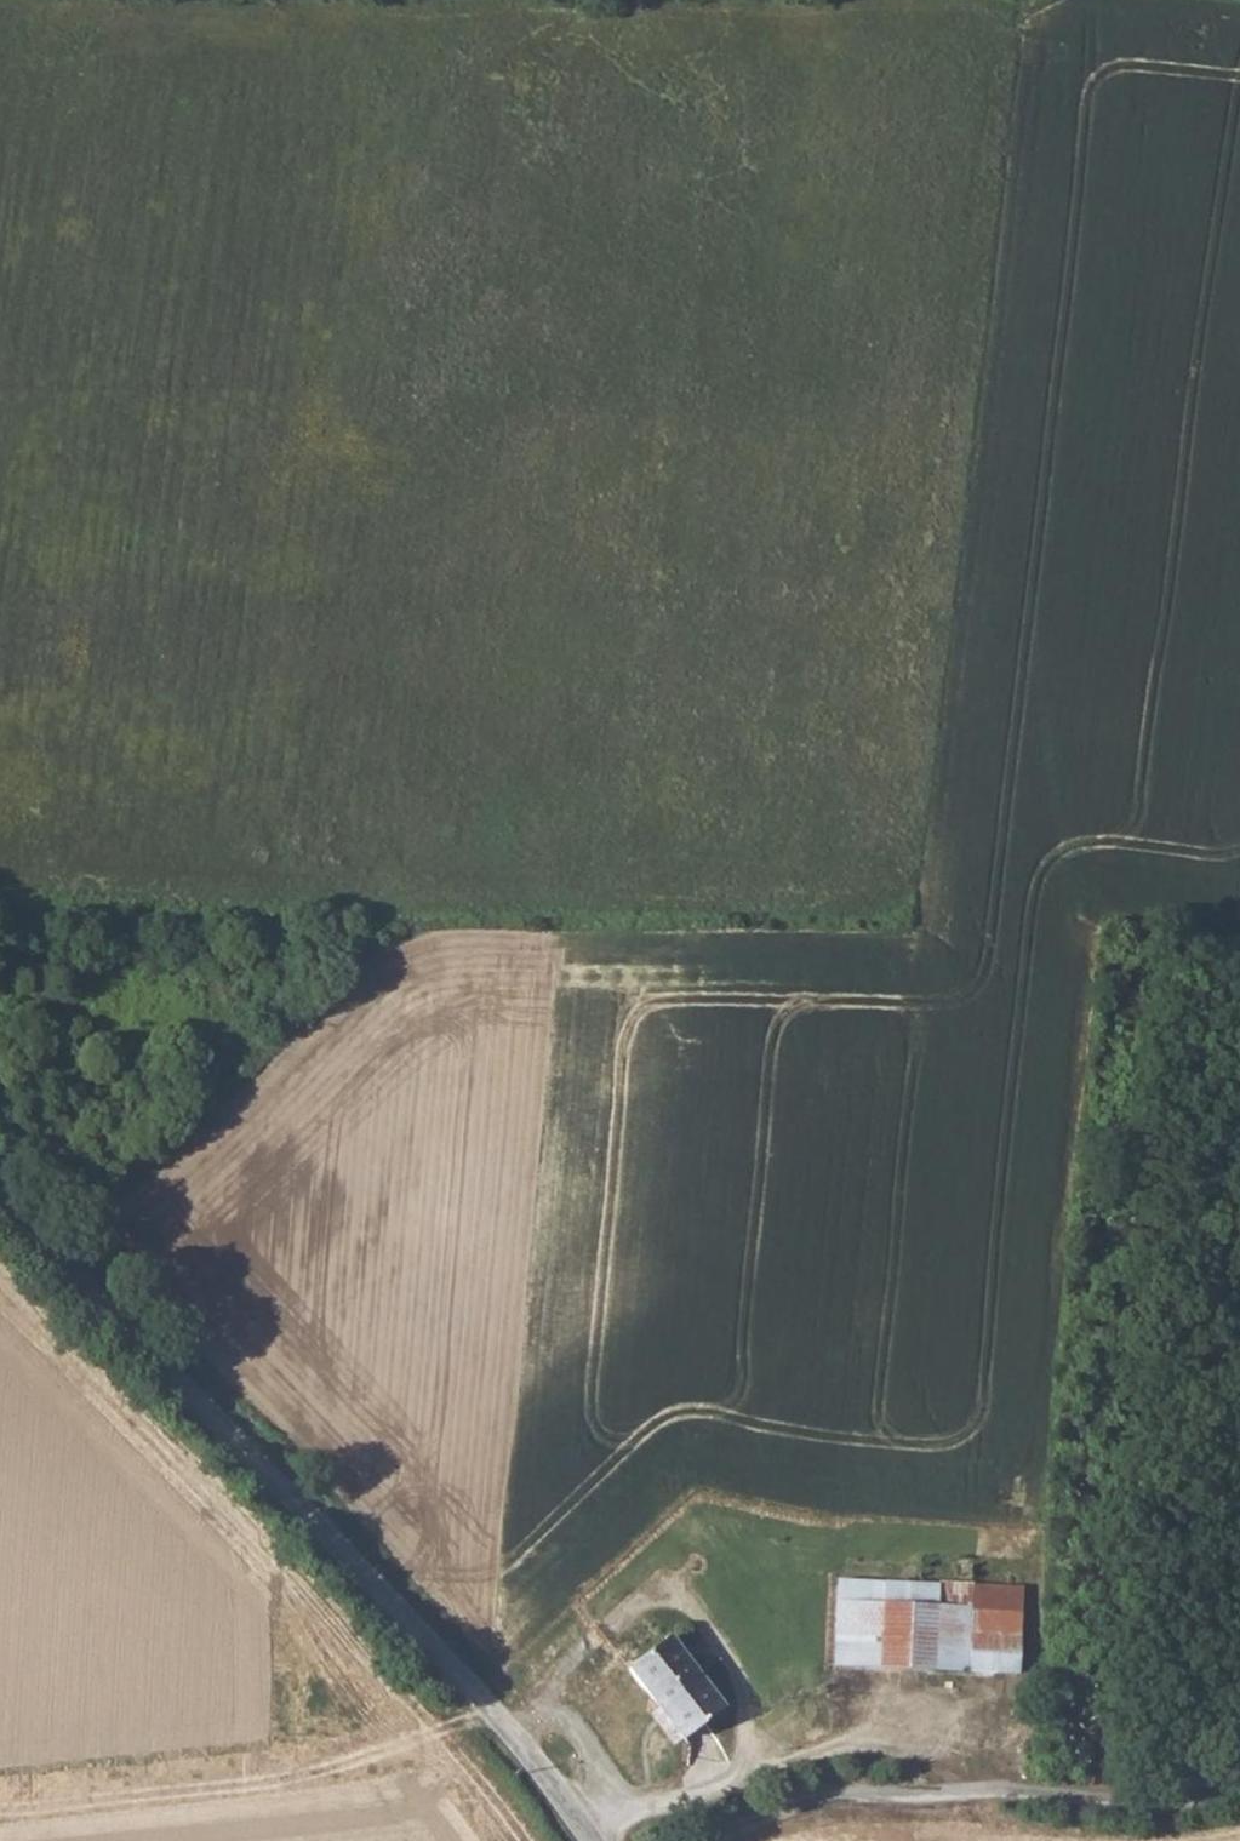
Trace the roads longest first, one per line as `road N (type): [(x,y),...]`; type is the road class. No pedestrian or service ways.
road 1 (unclassified): [(592,1840),(478,1694),(0,1199)]
road 2 (unclassified): [(715,1840),(799,1804),(876,1795),(1239,1793)]

